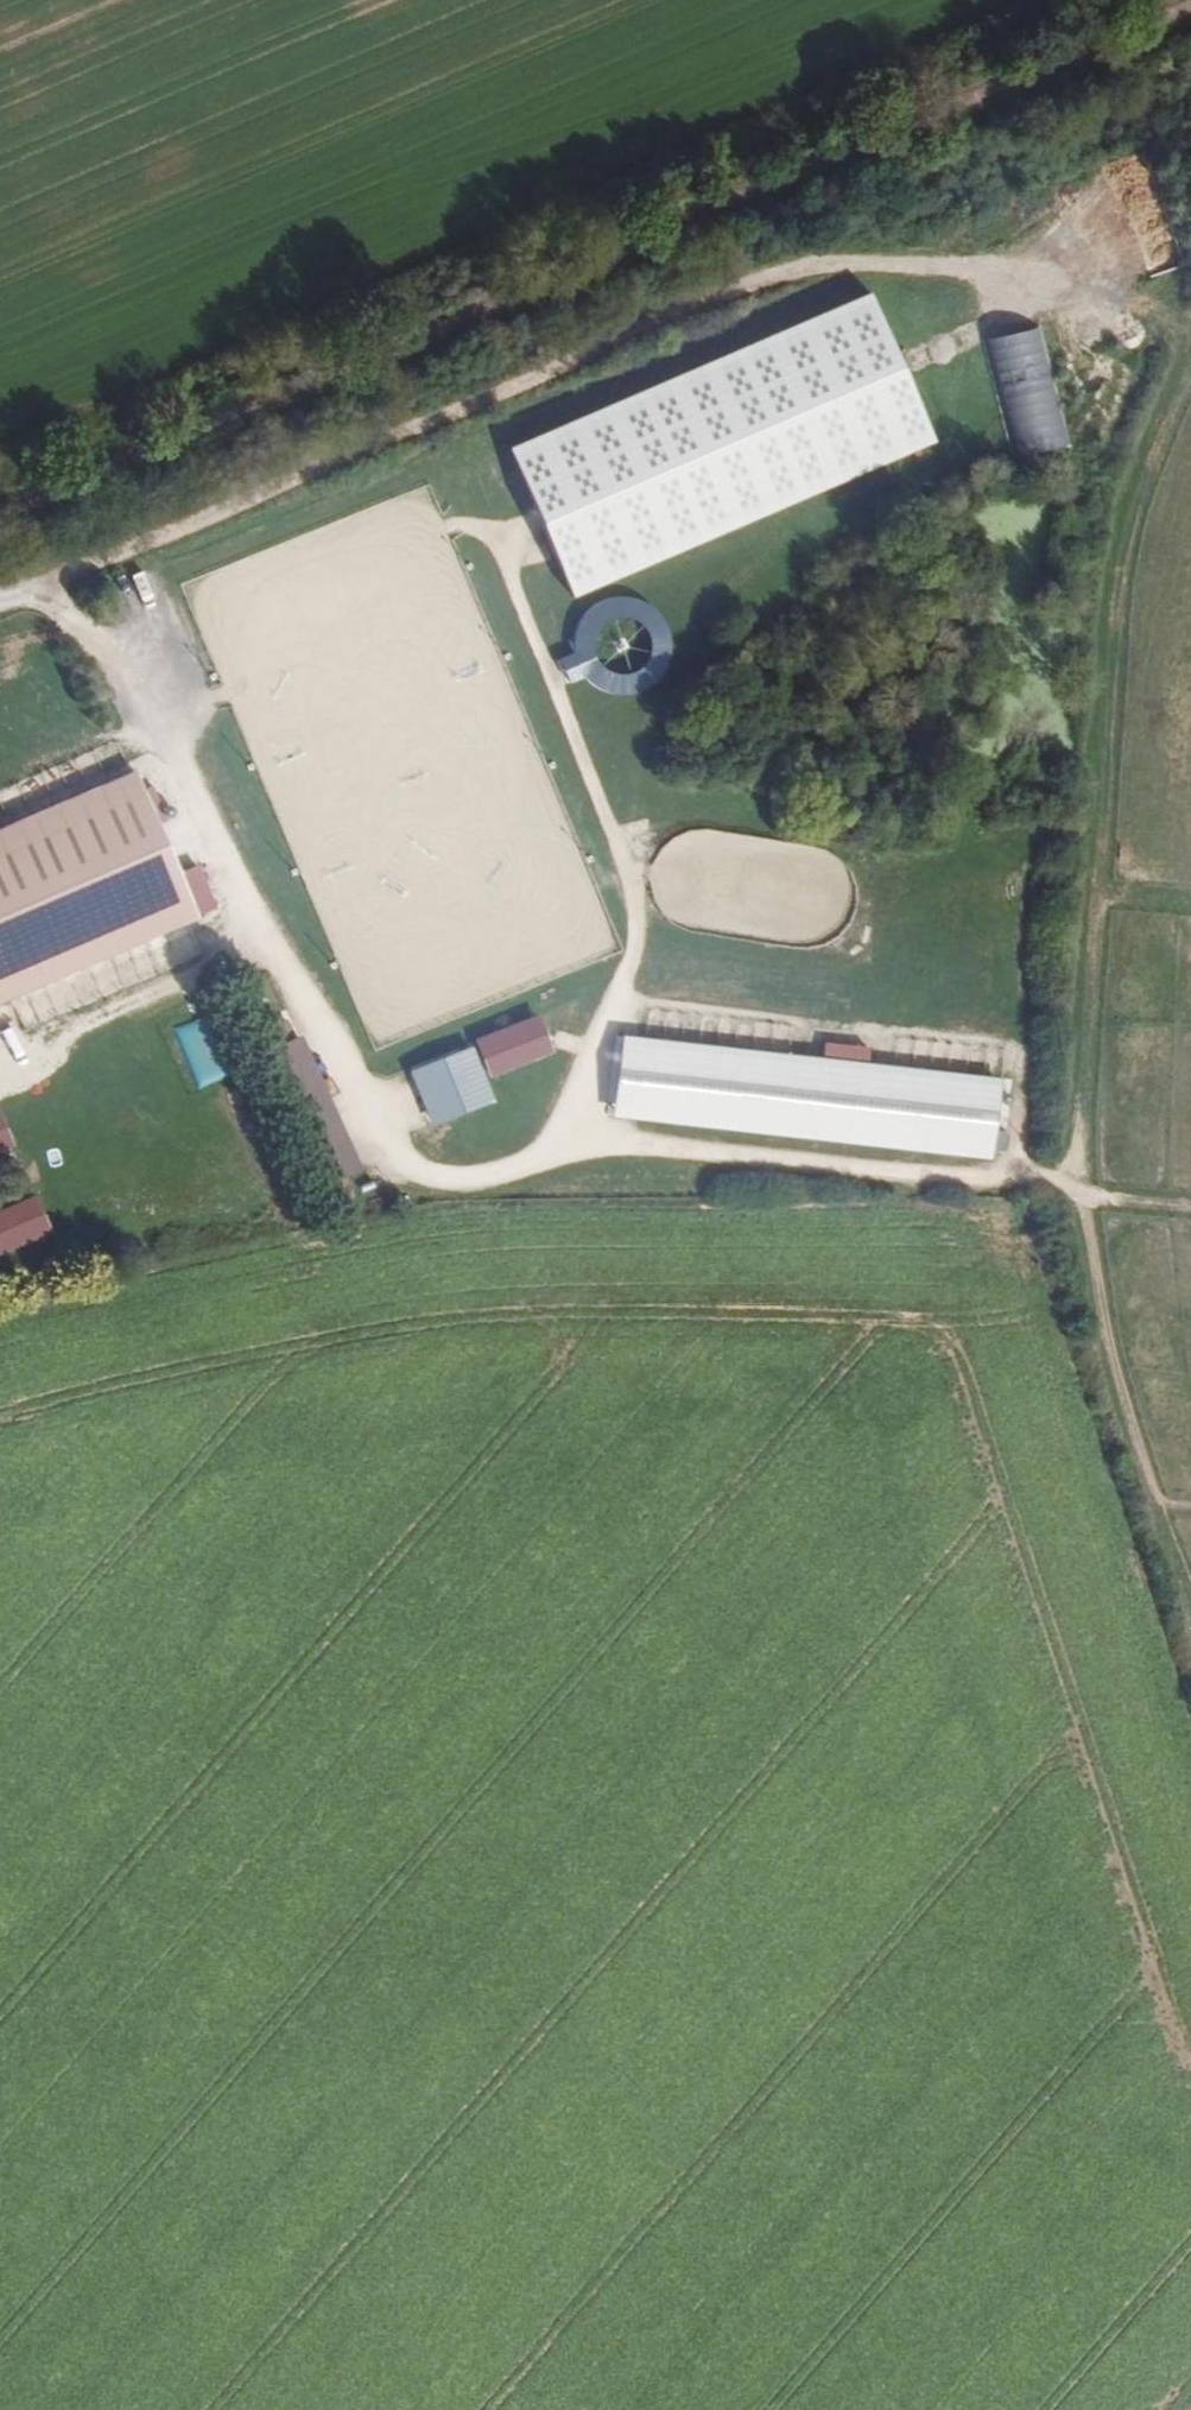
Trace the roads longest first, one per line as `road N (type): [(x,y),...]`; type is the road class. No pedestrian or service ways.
road 1 (track): [(1190,356),(1172,379),(1095,786),(1078,1025),(1104,1318),(1173,1607),(1190,1653)]

